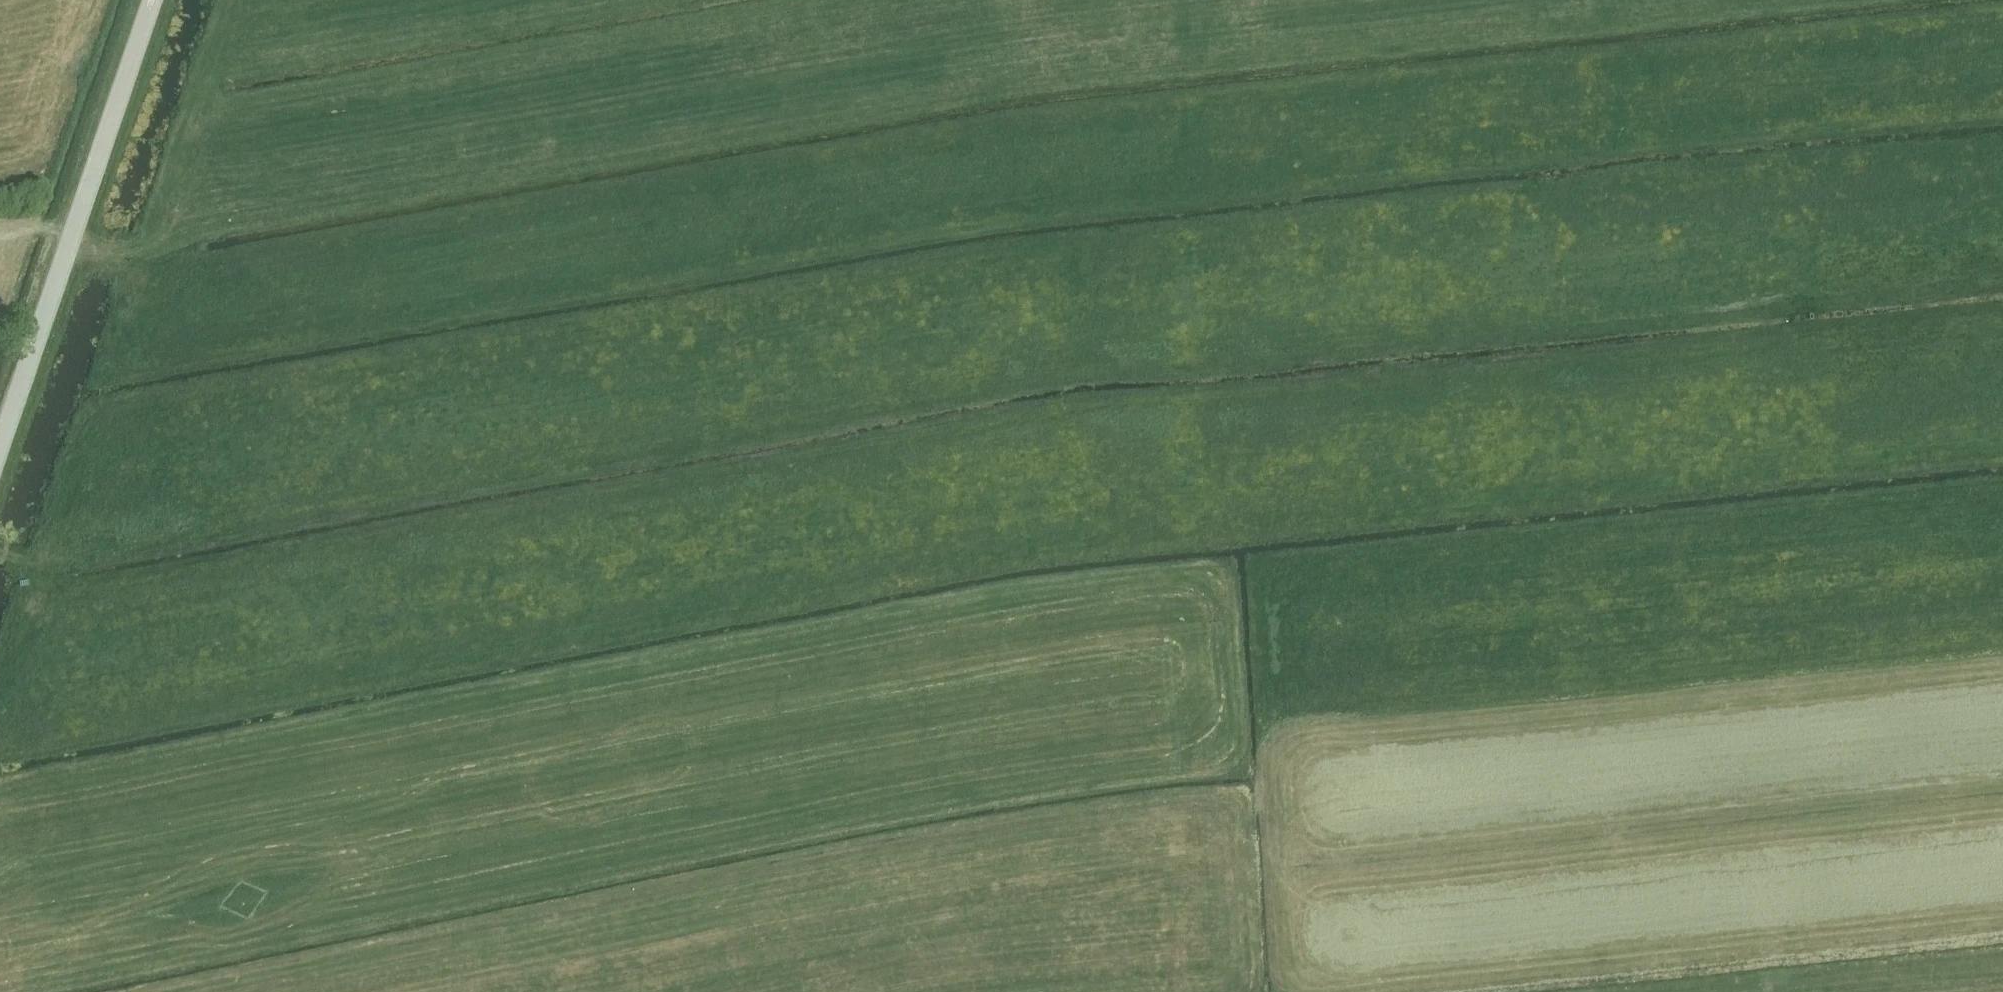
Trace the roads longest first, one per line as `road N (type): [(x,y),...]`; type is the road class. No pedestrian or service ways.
road 1 (unclassified): [(0,428),(147,0)]

